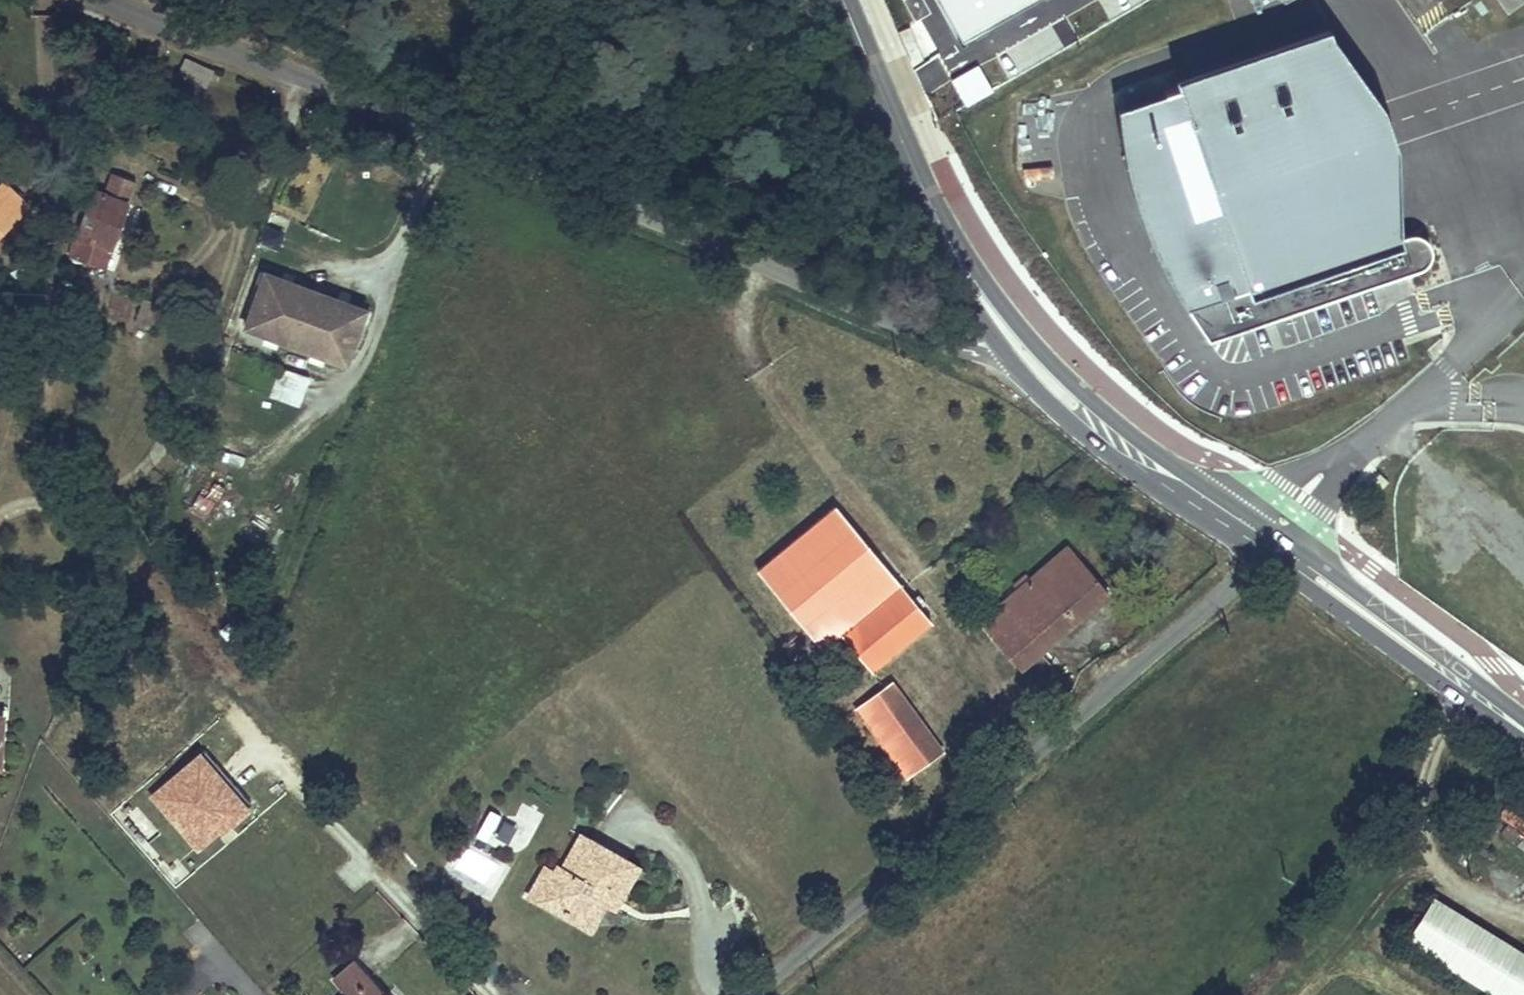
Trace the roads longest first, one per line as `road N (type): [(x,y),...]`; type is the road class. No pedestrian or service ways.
road 1 (residential): [(98,0),(925,334),(964,347),(1001,345)]
road 2 (residential): [(742,994),(1263,557)]
road 3 (unclassified): [(1280,538),(1107,417),(957,247)]
road 4 (track): [(1309,994),(1388,880),(1418,758),(1467,687)]
road 5 (unclassified): [(1001,345),(1040,393),(1123,465),(1263,557)]
road 6 (unclassified): [(844,0),(957,247)]
road 7 (unclassified): [(1263,557),(1431,675),(1467,687)]
road 8 (unclassified): [(1467,687),(1450,662),(1280,538)]

